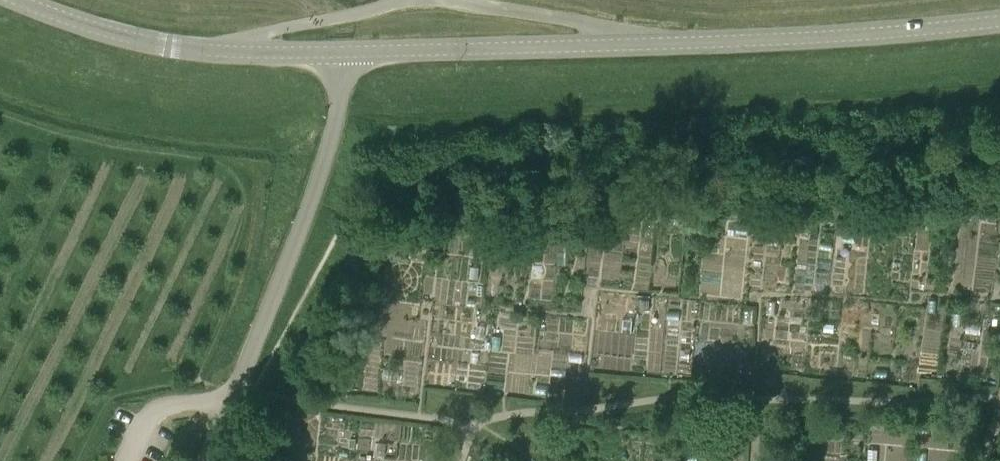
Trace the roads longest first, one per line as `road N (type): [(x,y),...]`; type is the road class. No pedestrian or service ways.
road 1 (unclassified): [(202,460),(309,203),(338,104),(336,52)]
road 2 (tertiary): [(999,22),(643,44)]
road 3 (tertiary): [(643,44),(336,52)]
road 4 (tertiary): [(18,0),(133,41),(214,51)]
road 5 (unclassified): [(402,0),(214,51)]
road 6 (unclassified): [(643,44),(601,26),(460,0)]
road 7 (tertiary): [(336,52),(214,51)]

